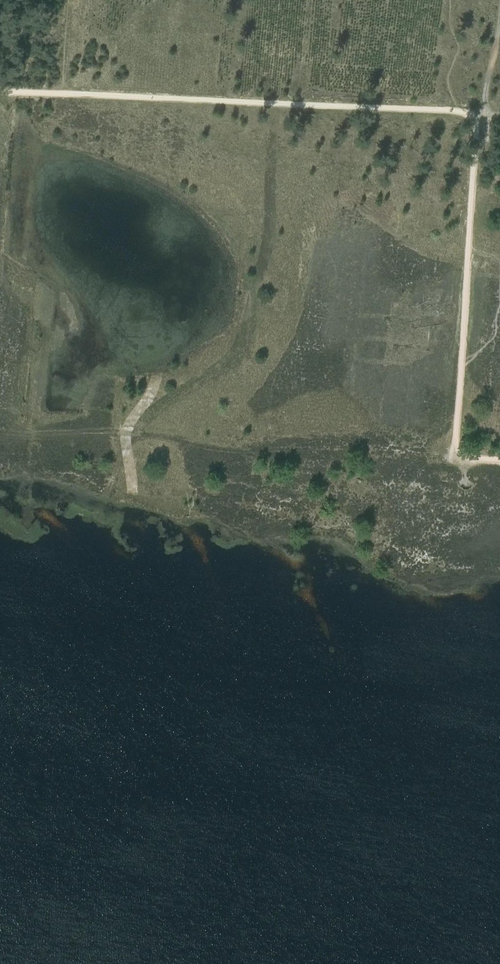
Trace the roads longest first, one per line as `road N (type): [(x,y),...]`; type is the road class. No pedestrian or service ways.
road 1 (track): [(471,114),(0,93)]
road 2 (track): [(499,464),(456,461),(482,118)]

